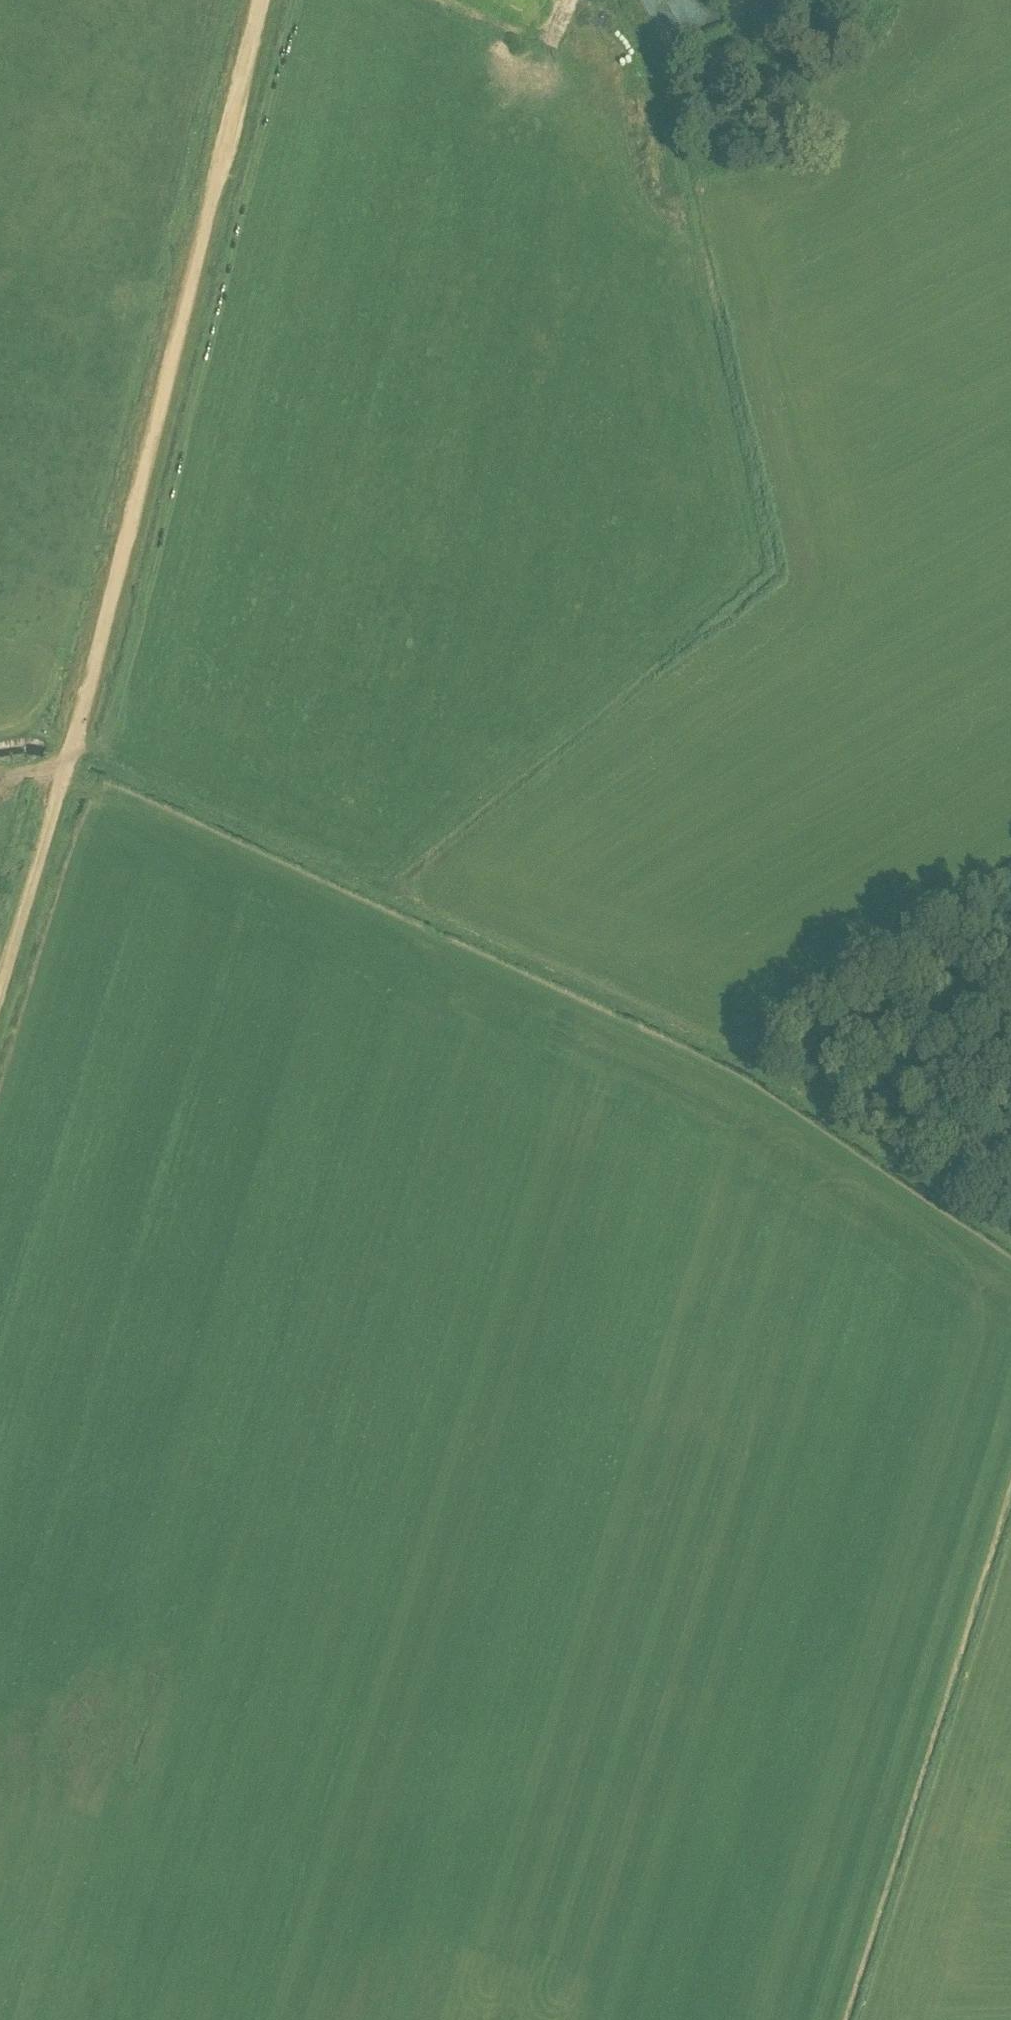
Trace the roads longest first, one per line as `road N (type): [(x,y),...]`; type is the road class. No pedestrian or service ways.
road 1 (track): [(0,989),(67,763),(261,0)]

